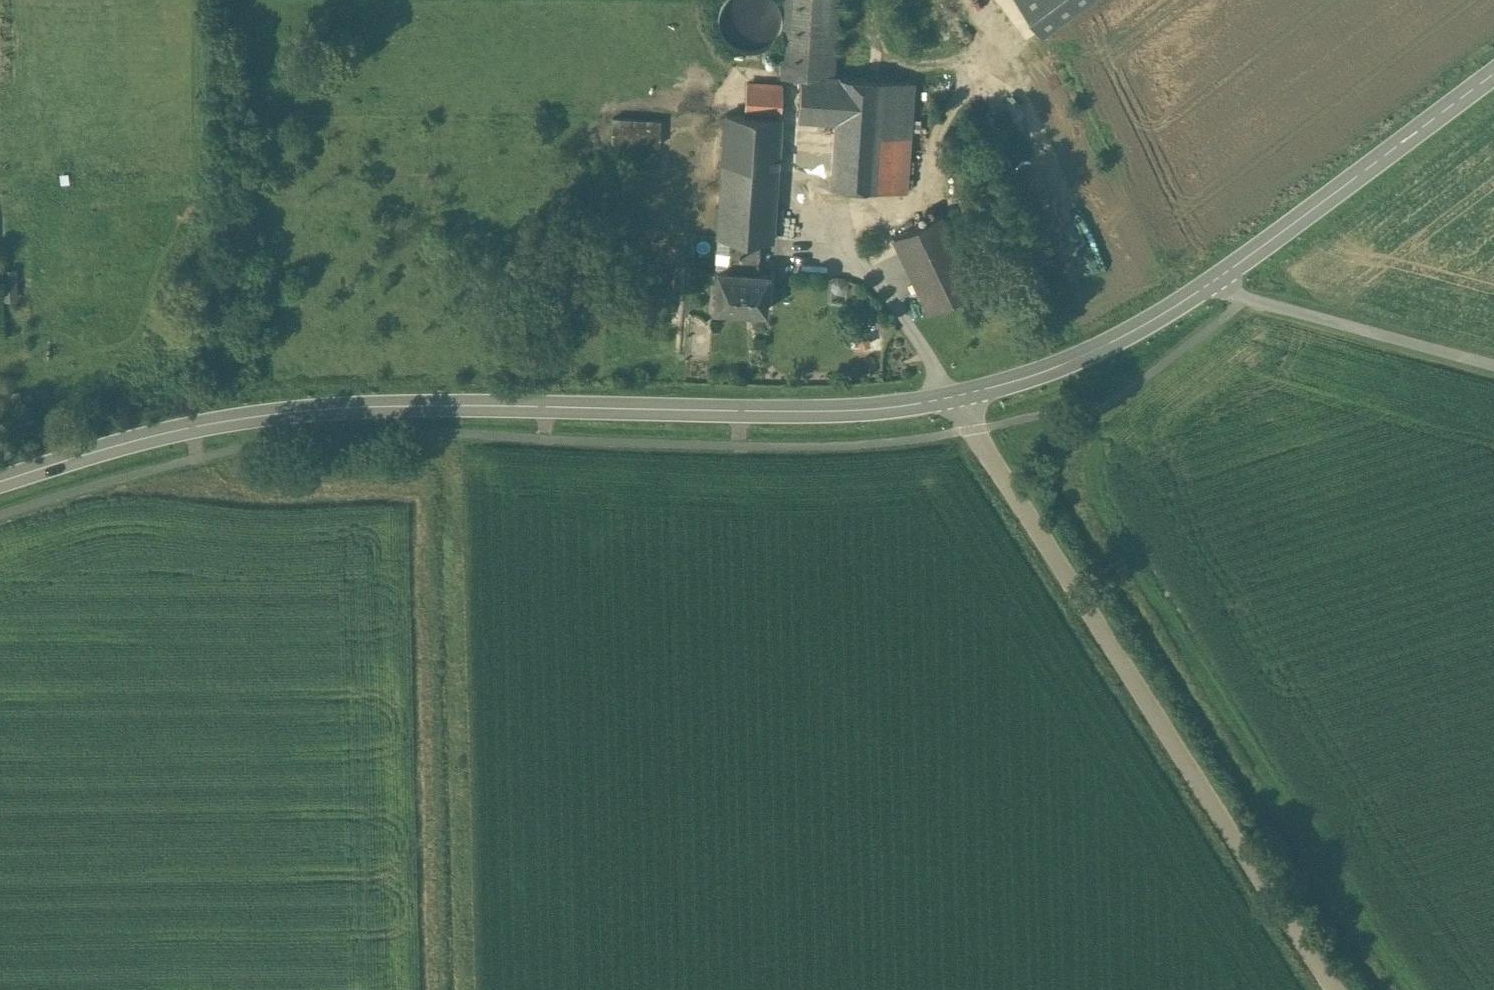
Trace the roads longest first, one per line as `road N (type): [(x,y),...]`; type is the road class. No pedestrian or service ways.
road 1 (secondary): [(951,398),(802,412),(354,407),(184,429),(0,482)]
road 2 (unclassified): [(951,398),(1339,989)]
road 3 (secondary): [(1493,72),(1162,314),(1055,368),(951,398)]

